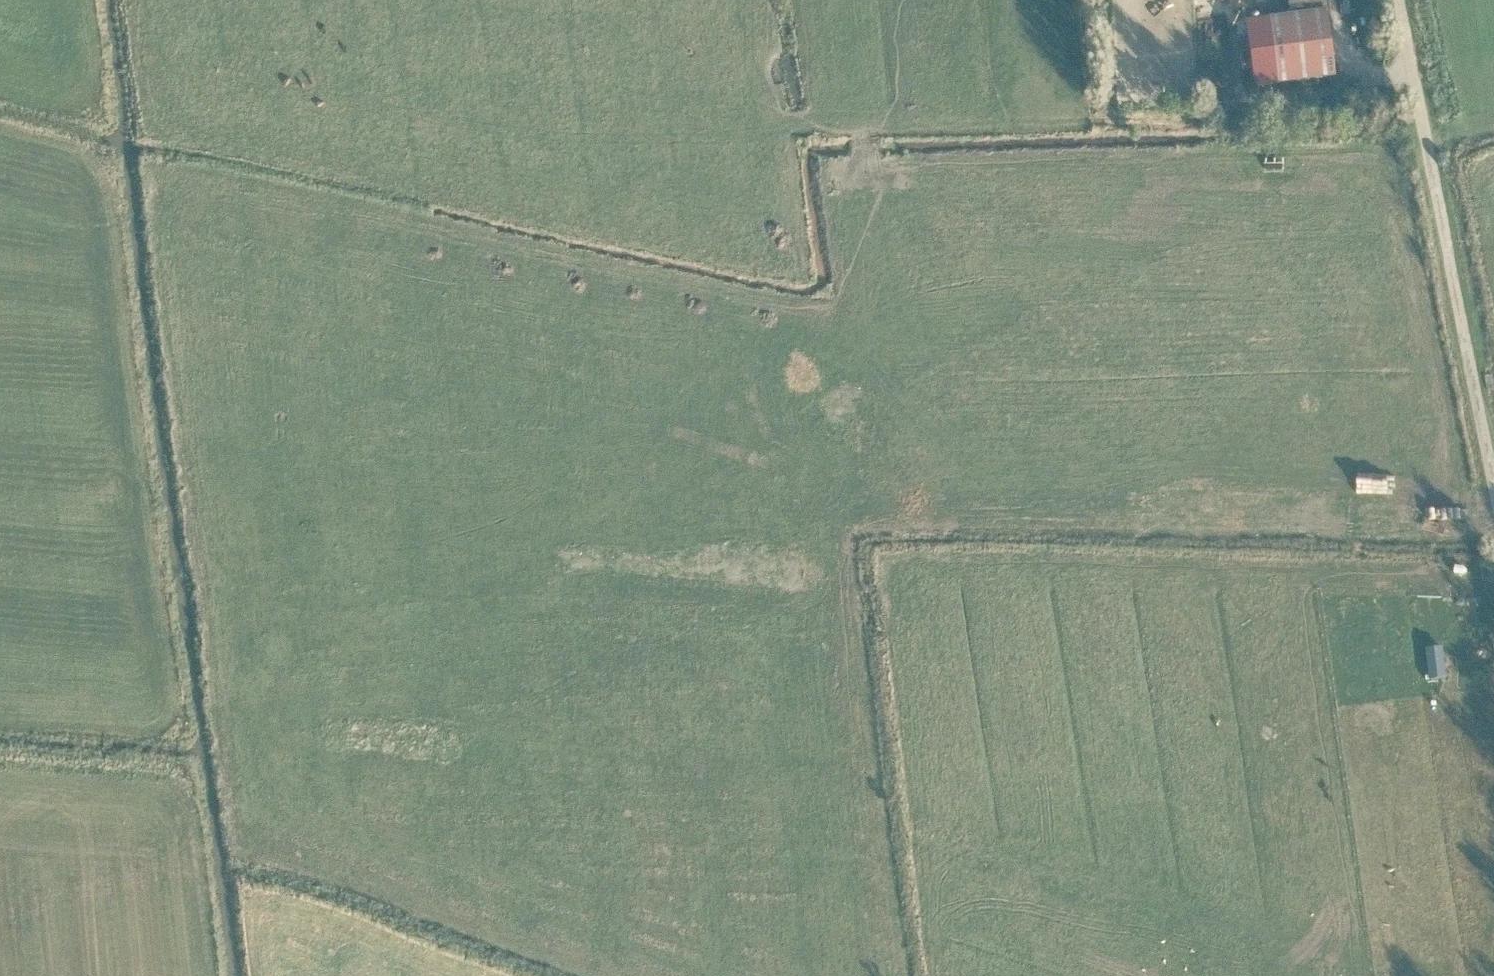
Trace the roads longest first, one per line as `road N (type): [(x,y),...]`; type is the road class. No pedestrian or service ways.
road 1 (track): [(1493,493),(1402,0)]

